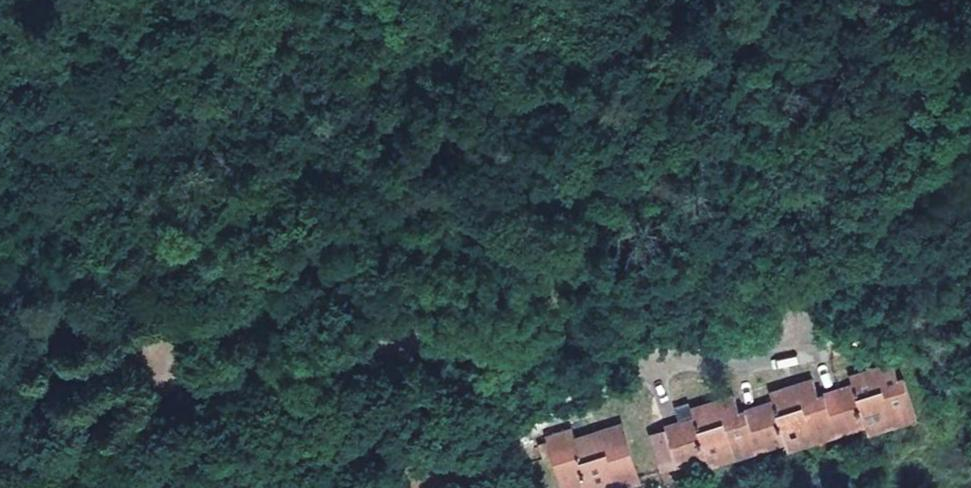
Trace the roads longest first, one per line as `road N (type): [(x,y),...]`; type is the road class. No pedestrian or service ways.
road 1 (track): [(0,485),(49,468),(184,378),(229,369),(442,339),(542,334),(587,335),(716,363),(821,355)]
road 2 (track): [(185,325),(152,322),(0,395)]
road 3 (track): [(86,348),(0,240)]

